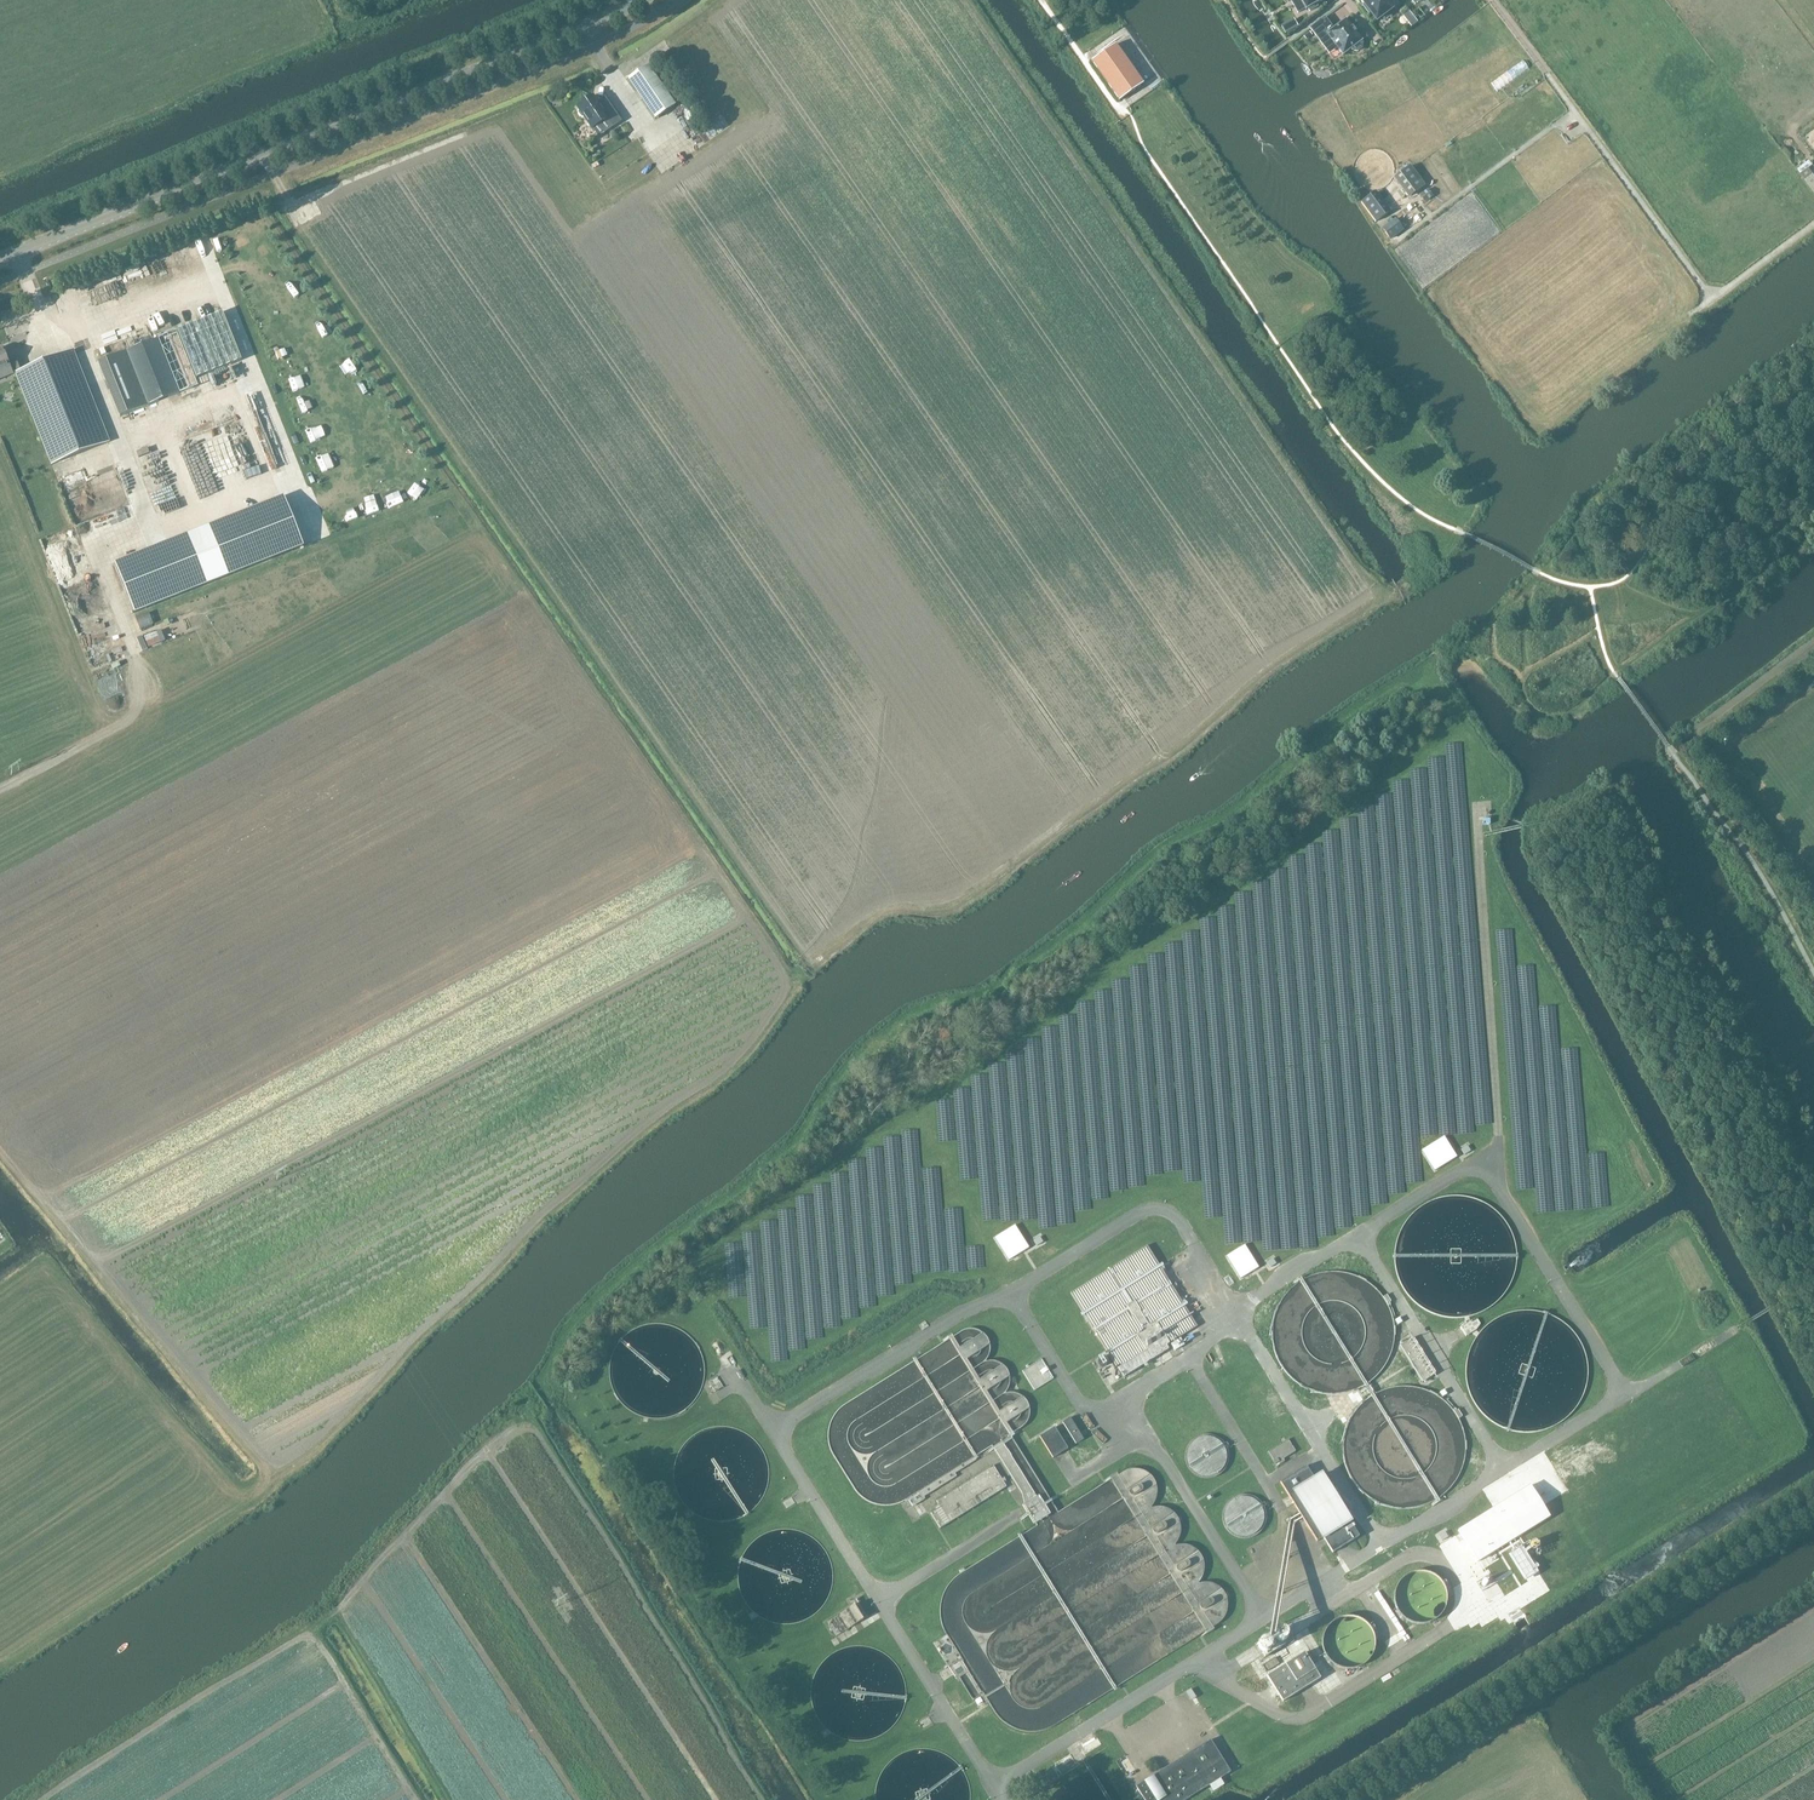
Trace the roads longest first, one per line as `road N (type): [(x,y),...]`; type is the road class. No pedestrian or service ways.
road 1 (tertiary): [(0,256),(639,0)]

